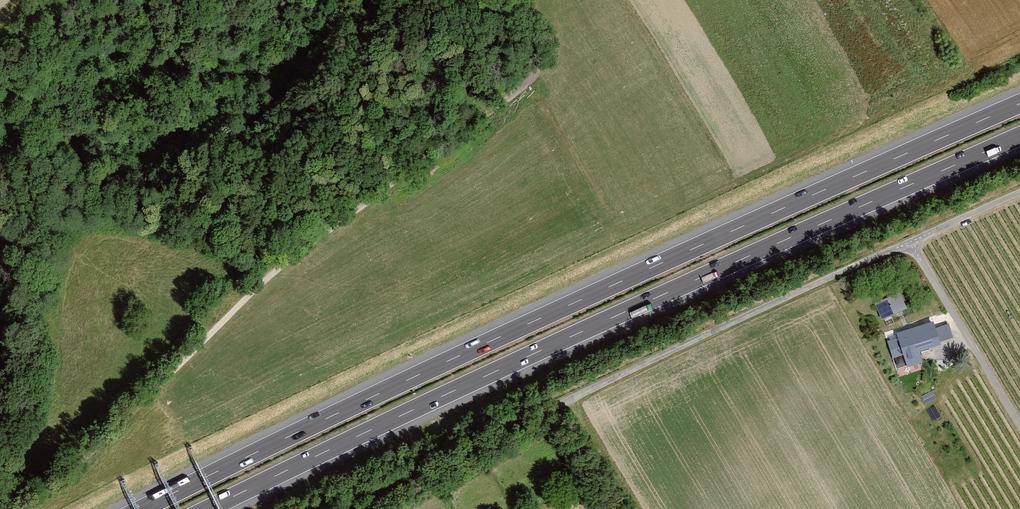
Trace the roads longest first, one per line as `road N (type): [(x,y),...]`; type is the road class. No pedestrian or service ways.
road 1 (motorway): [(1019,104),(523,326),(142,508)]
road 2 (motorway): [(208,508),(1019,137)]
road 3 (track): [(19,508),(277,268),(516,81),(526,50),(524,0)]
road 4 (residential): [(912,243),(1019,424)]

